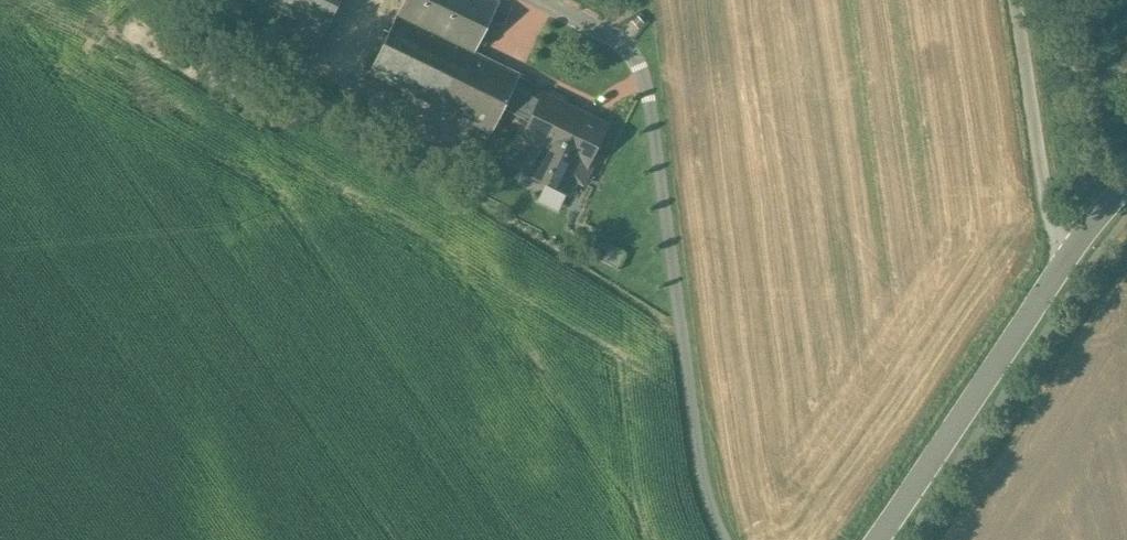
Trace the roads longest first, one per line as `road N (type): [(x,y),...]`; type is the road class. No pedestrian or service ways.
road 1 (unclassified): [(880,539),(1058,271),(1126,185)]
road 2 (track): [(1021,0),(1058,271)]

